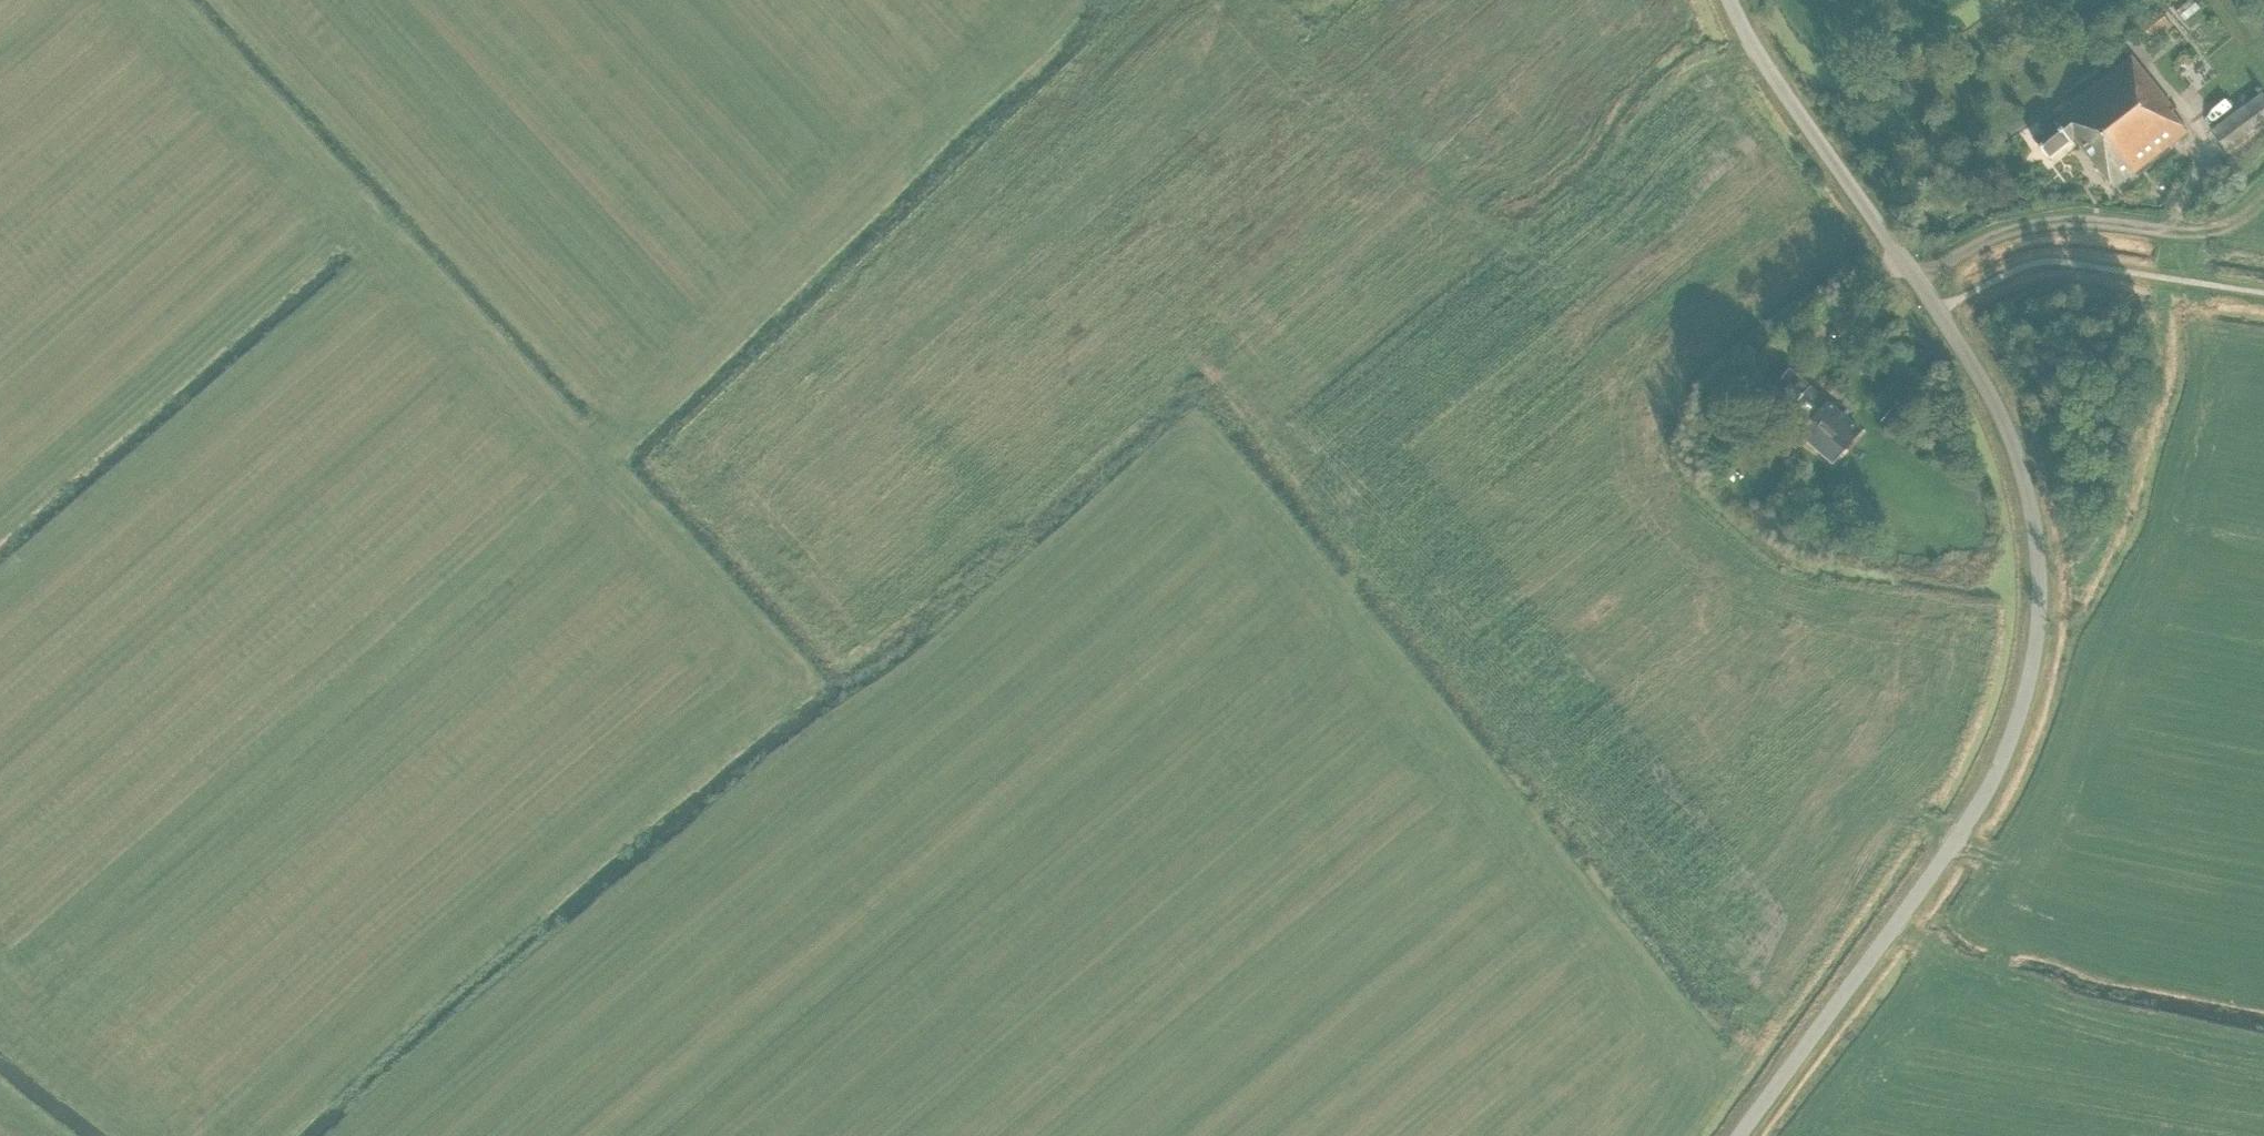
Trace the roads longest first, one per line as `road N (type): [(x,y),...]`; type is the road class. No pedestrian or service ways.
road 1 (unclassified): [(1744,1135),(1989,794),(2031,681),(2039,553),(1998,400),(1943,310),(1785,97),(1738,0)]

